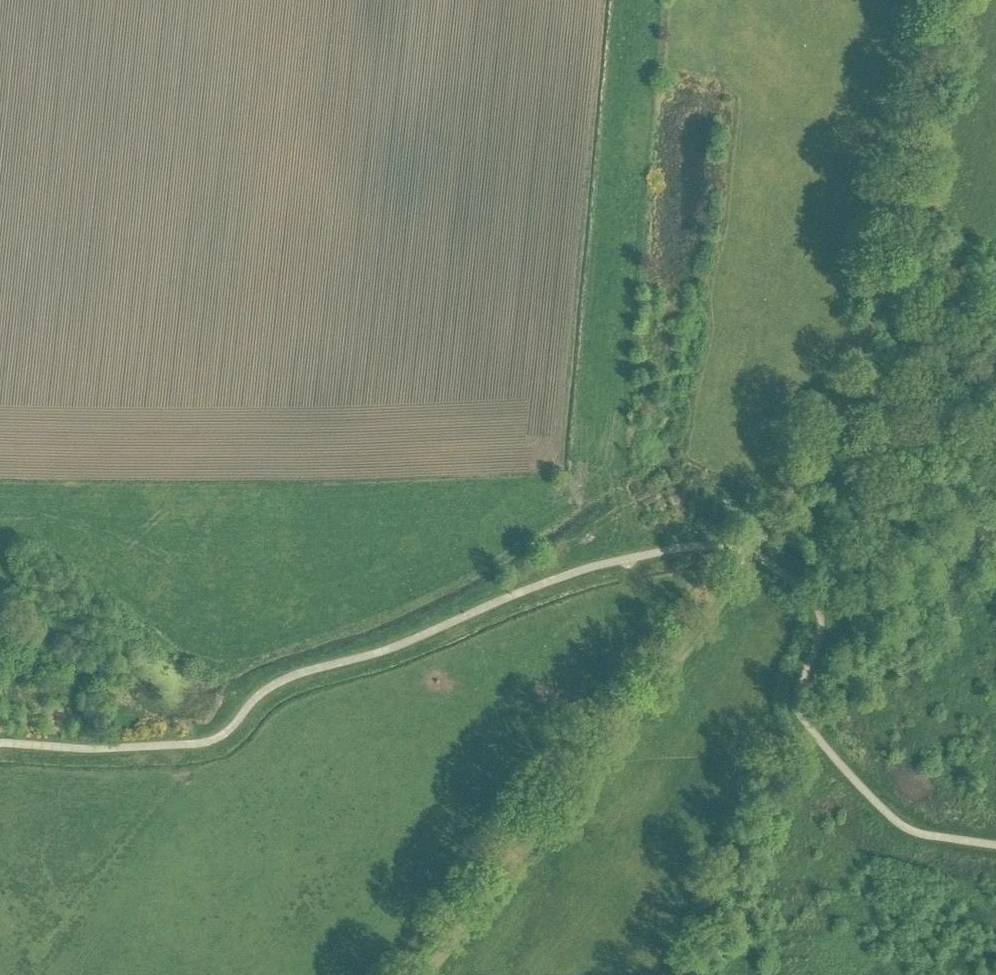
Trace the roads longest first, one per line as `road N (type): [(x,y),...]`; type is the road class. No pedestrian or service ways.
road 1 (track): [(750,554),(834,415),(873,315),(900,161),(946,0)]
road 2 (track): [(426,974),(750,554)]

